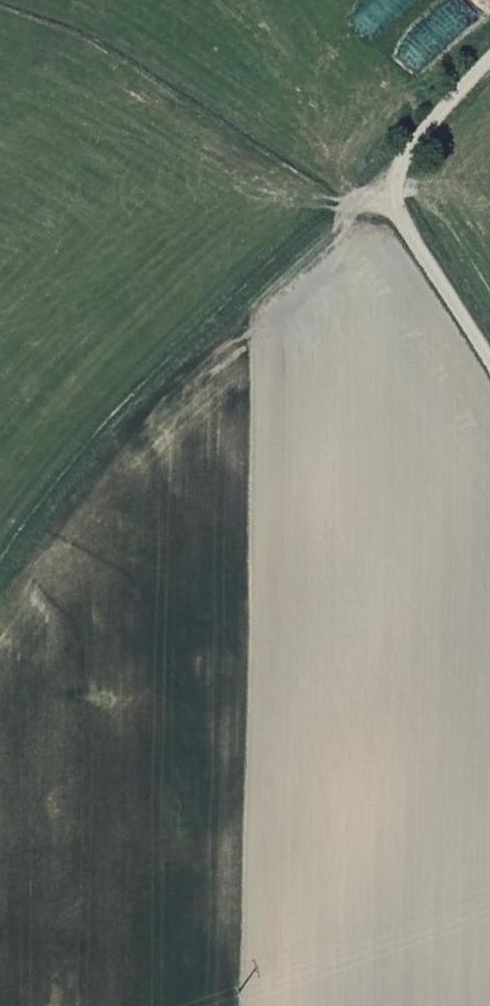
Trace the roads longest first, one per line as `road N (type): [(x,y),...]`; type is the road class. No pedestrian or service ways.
road 1 (track): [(386,187),(333,212),(116,413),(0,562)]
road 2 (unclassified): [(489,66),(386,187),(489,362)]

